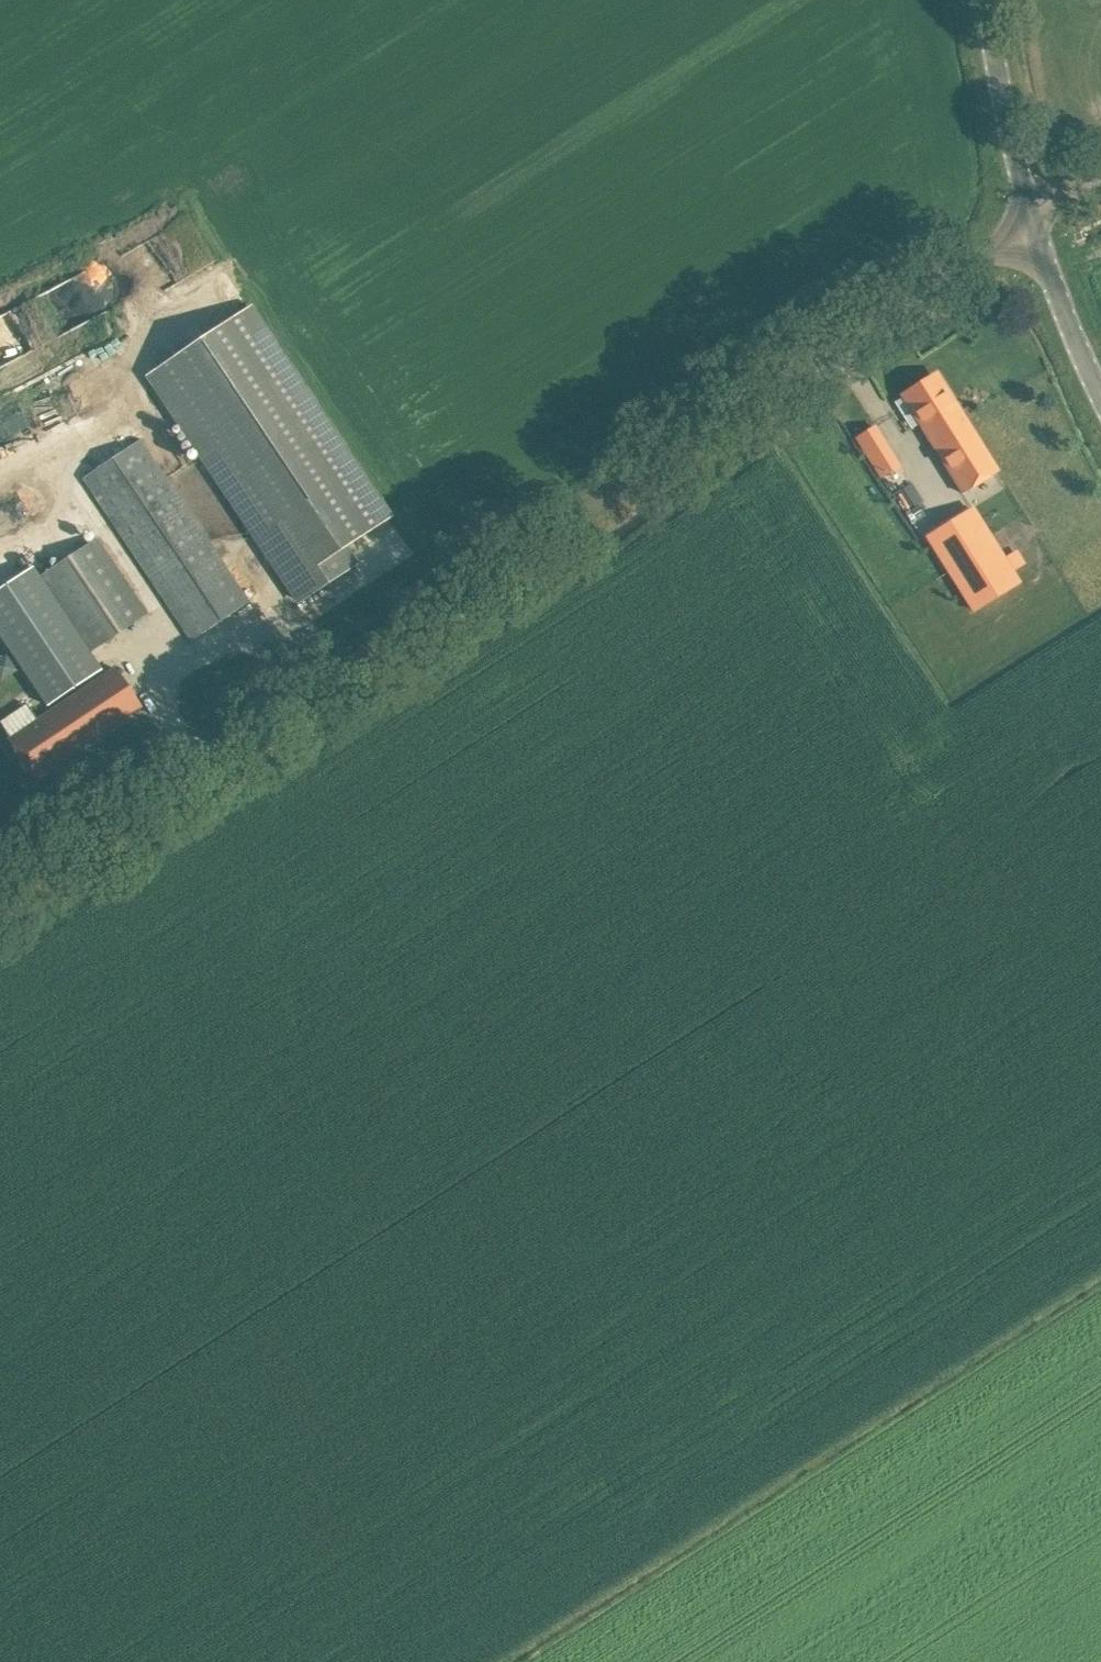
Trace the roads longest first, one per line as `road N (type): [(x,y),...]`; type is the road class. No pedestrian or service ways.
road 1 (unclassified): [(0,903),(1031,218)]
road 2 (tertiary): [(1031,218),(990,0)]
road 3 (tertiary): [(1100,399),(1031,218)]

